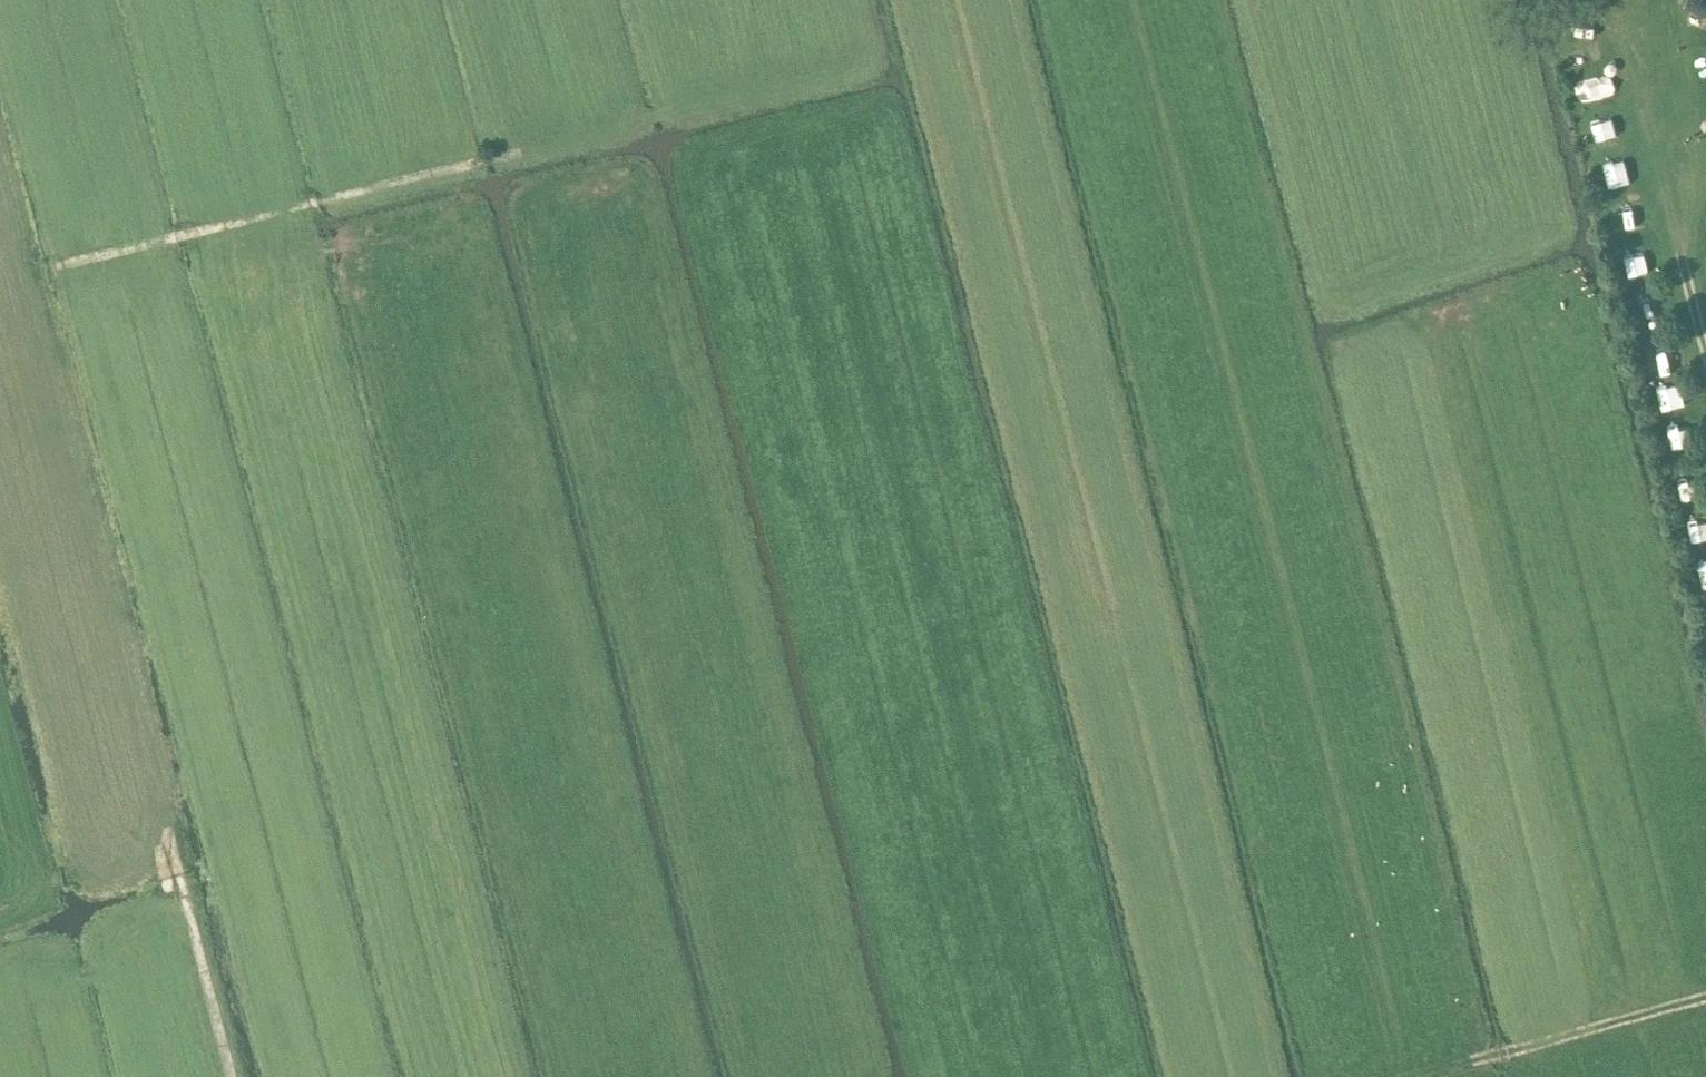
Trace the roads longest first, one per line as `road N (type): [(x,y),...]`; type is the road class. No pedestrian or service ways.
road 1 (track): [(231,1076),(172,848)]

